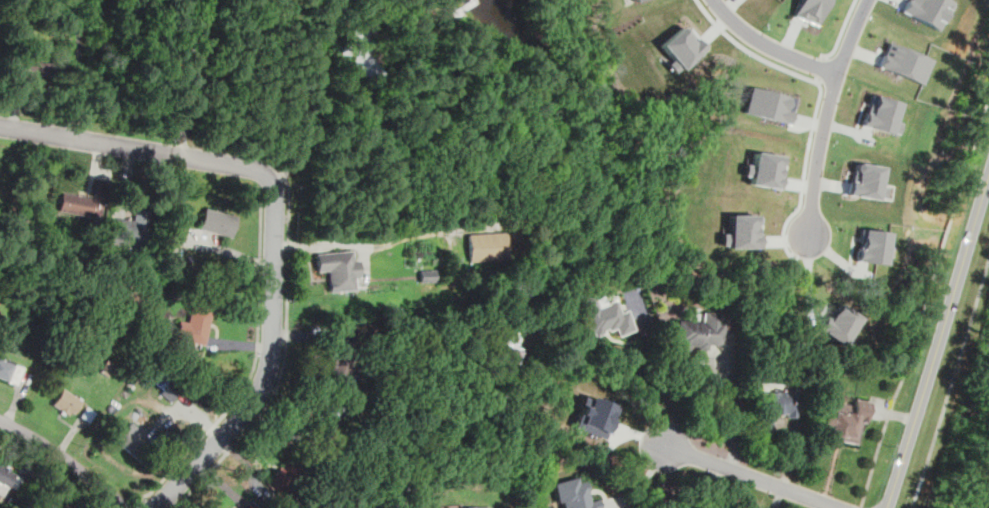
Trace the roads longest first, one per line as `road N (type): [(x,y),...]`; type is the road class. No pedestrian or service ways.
road 1 (residential): [(269,176),(276,207),(265,377),(243,415),(157,507)]
road 2 (tertiary): [(988,184),(886,507)]
road 3 (residential): [(0,127),(269,176)]
road 4 (residential): [(874,0),(827,122),(810,236)]
road 5 (residential): [(839,507),(666,445)]
road 6 (residential): [(710,0),(768,51),(840,79)]
road 7 (residential): [(0,419),(126,507)]

